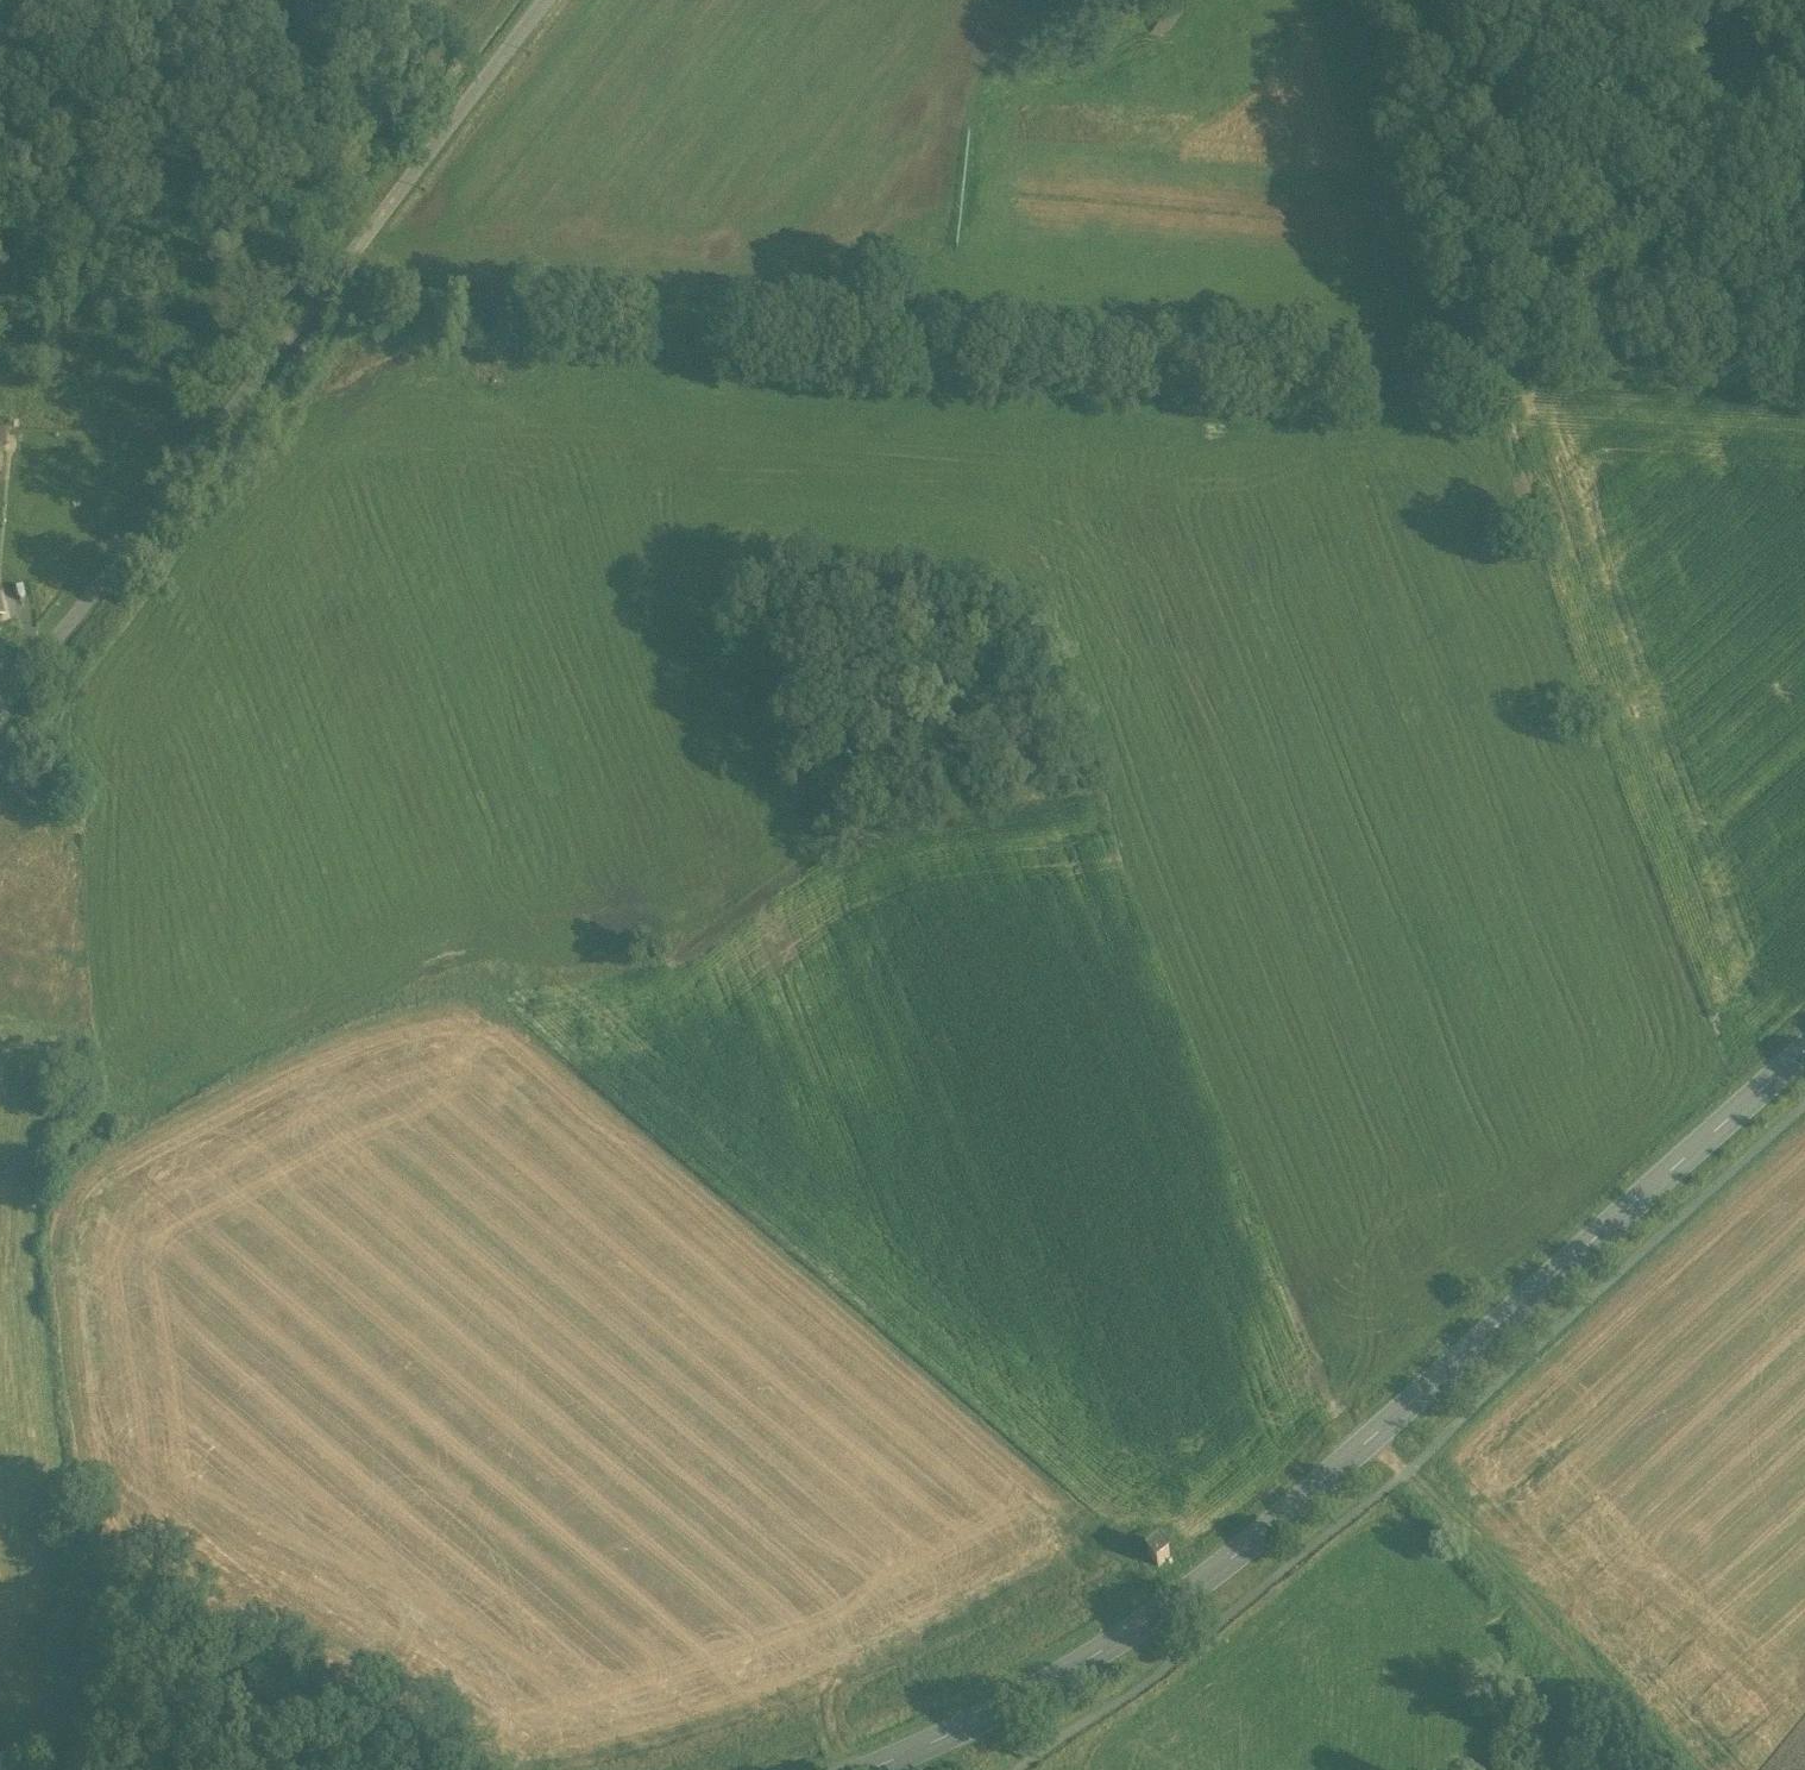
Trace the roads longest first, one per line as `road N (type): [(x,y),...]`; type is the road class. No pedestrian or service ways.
road 1 (tertiary): [(870,1769),(1052,1683),(1198,1586),(1804,1052)]
road 2 (unclassified): [(0,672),(62,632),(543,0)]
road 3 (track): [(1679,1769),(1409,1472)]

